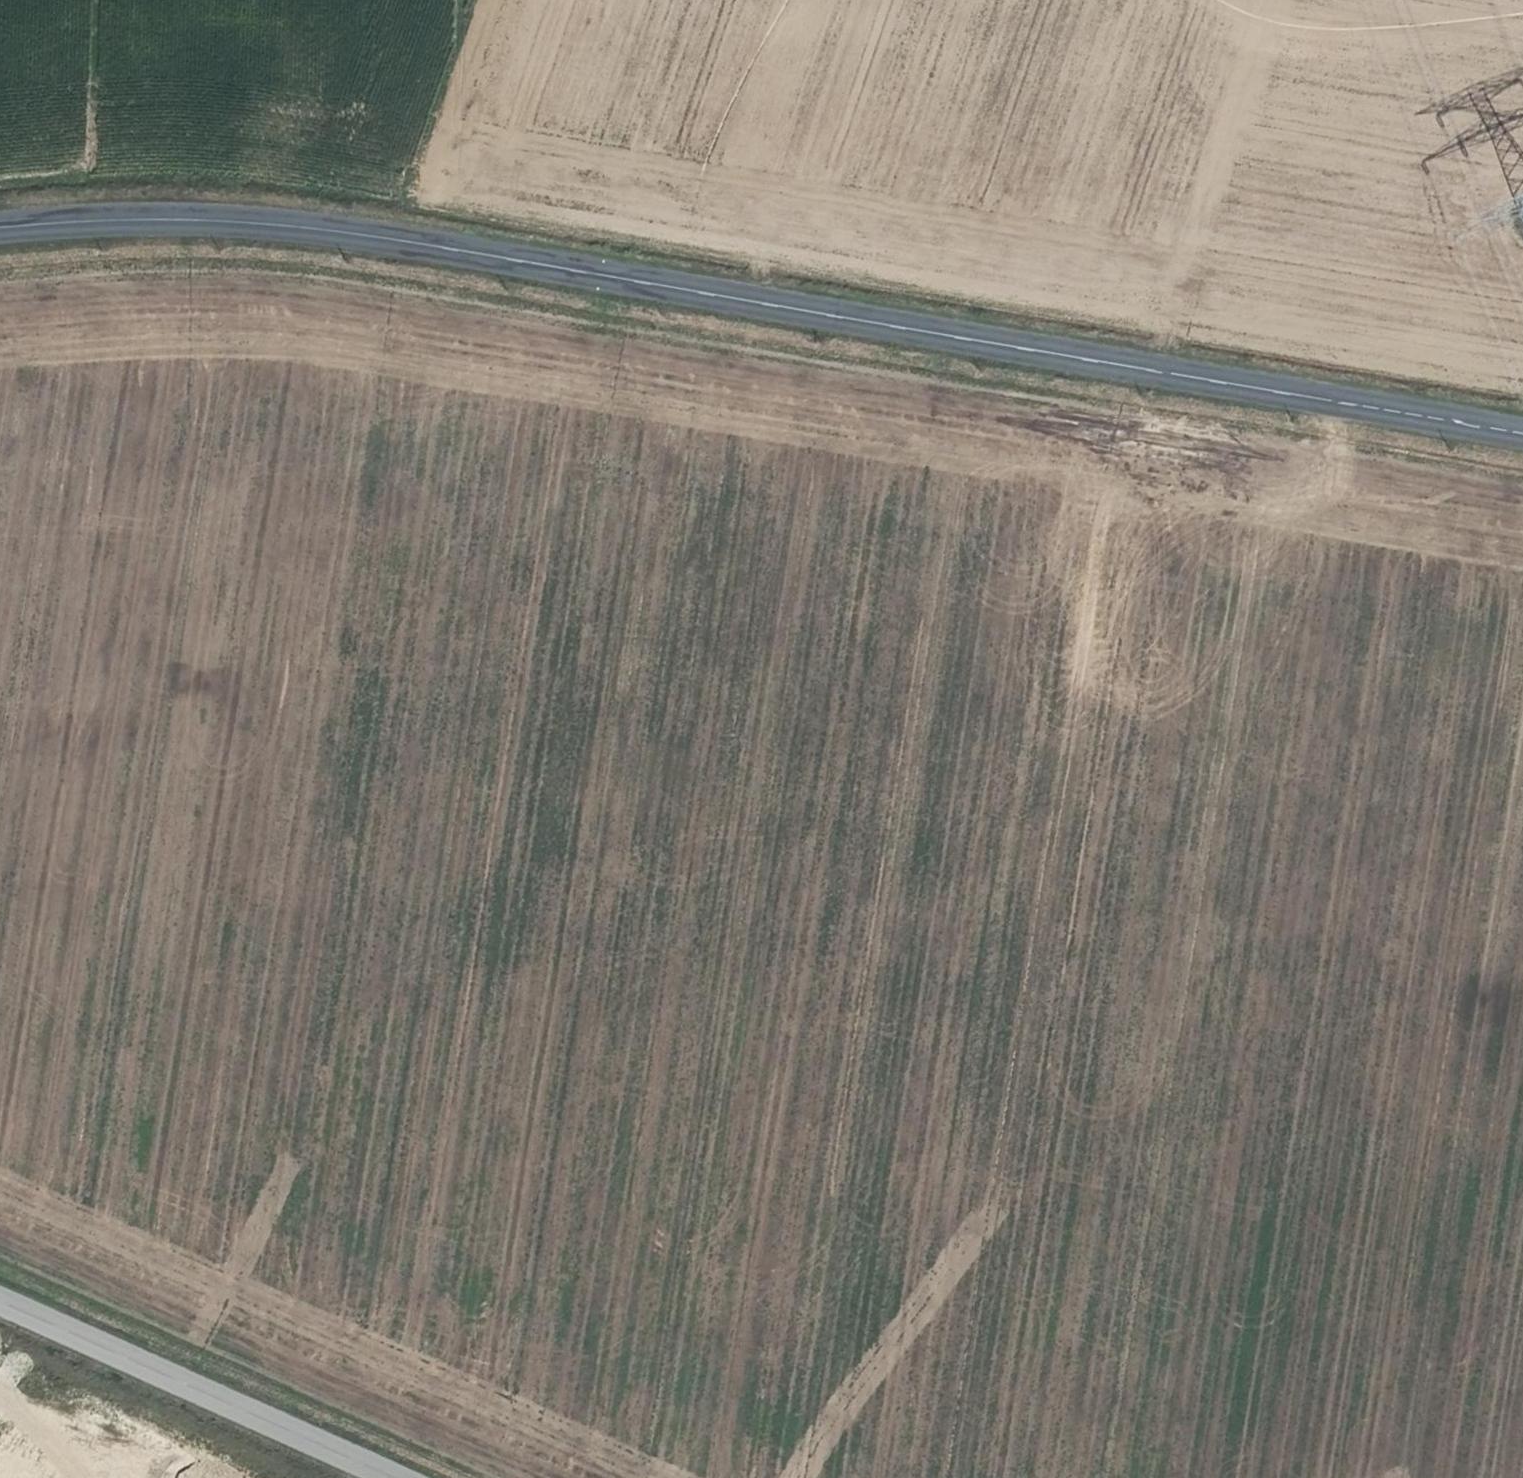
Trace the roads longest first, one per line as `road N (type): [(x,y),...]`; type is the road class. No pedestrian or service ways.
road 1 (secondary): [(0,239),(203,230),(298,239),(1522,441)]
road 2 (tertiary): [(393,1477),(0,1301)]

